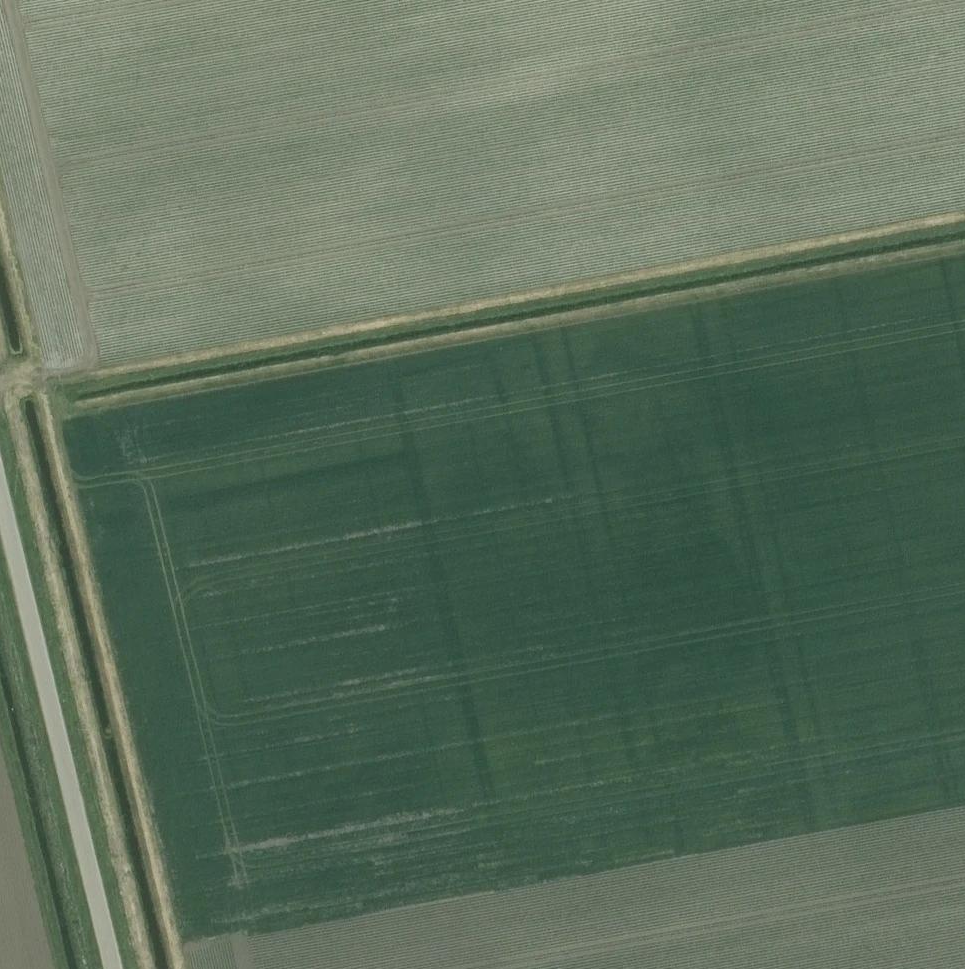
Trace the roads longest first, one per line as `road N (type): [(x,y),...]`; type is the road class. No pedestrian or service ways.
road 1 (unclassified): [(113,968),(0,501)]

